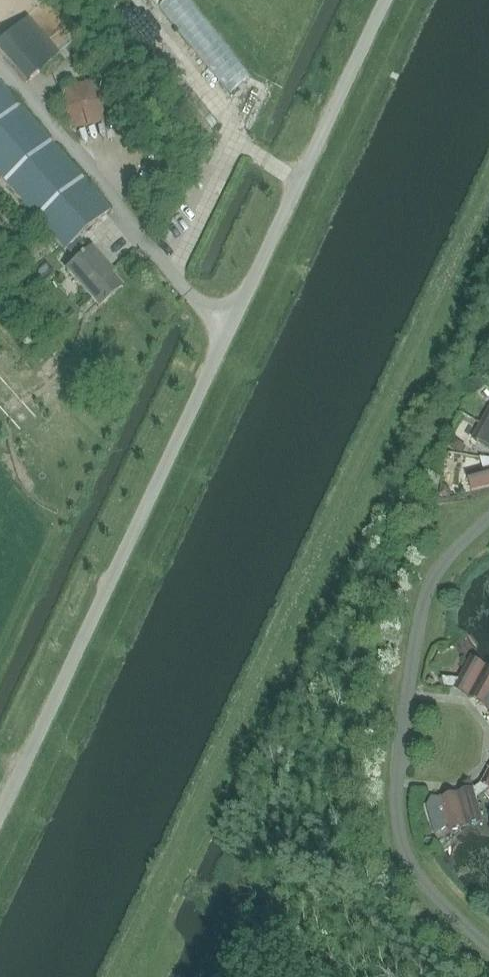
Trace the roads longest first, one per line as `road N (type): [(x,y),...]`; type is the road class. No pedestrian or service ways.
road 1 (unclassified): [(0,808),(387,0)]

